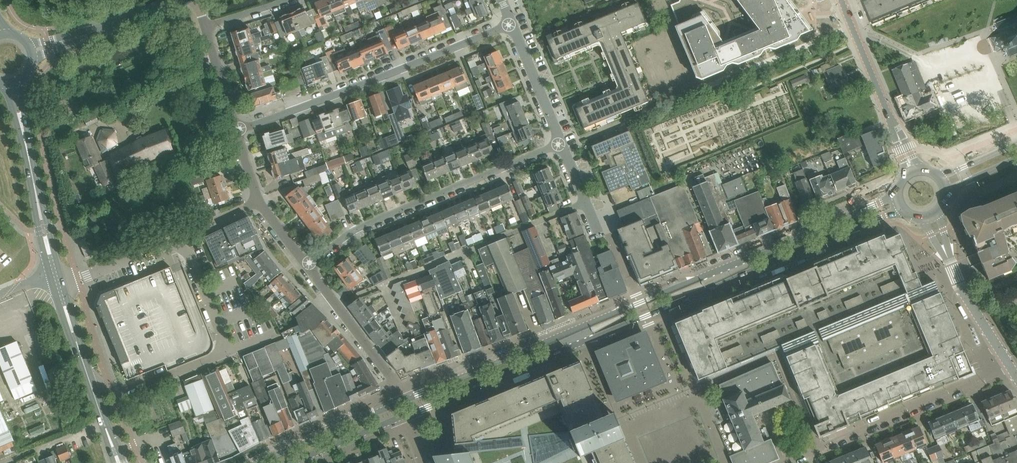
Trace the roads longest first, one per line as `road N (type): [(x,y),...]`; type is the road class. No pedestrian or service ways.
road 1 (secondary): [(409,416),(903,210)]
road 2 (secondary): [(897,195),(403,399)]
road 3 (residential): [(511,24),(237,130)]
road 4 (residential): [(308,265),(352,231),(561,143)]
road 5 (residential): [(811,455),(1014,373)]
road 6 (residential): [(403,399),(308,265)]
road 7 (secondary): [(403,399),(253,462)]
road 8 (residential): [(308,265),(259,201),(237,130)]
road 9 (residential): [(224,353),(114,391),(93,386)]
road 10 (residential): [(1014,373),(948,254)]
road 11 (residential): [(561,143),(511,24)]
road 12 (secondary): [(295,462),(409,416)]

